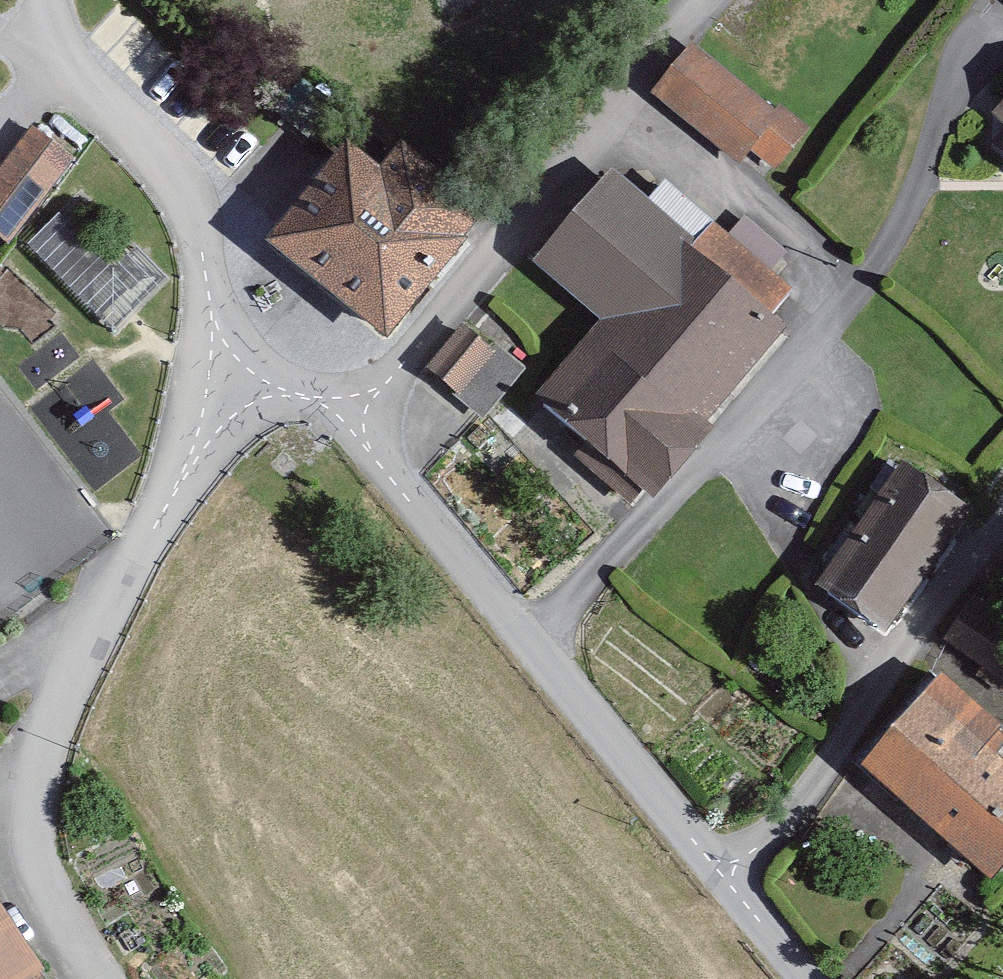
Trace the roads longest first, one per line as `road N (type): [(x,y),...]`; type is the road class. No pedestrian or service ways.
road 1 (residential): [(529,645),(833,316),(900,213),(949,88),(990,30)]
road 2 (residential): [(234,380),(216,425),(110,585),(23,754),(9,846),(26,913),(81,978)]
road 3 (residential): [(350,420),(705,0)]
road 4 (residential): [(724,881),(804,795),(878,678),(1002,512)]
road 5 (residential): [(234,380),(213,323),(203,241),(163,171),(55,49)]
road 6 (residential): [(724,881),(529,645)]
road 7 (residential): [(529,645),(350,420)]
road 8 (residential): [(805,978),(724,881)]
road 9 (residential): [(350,420),(234,380)]

